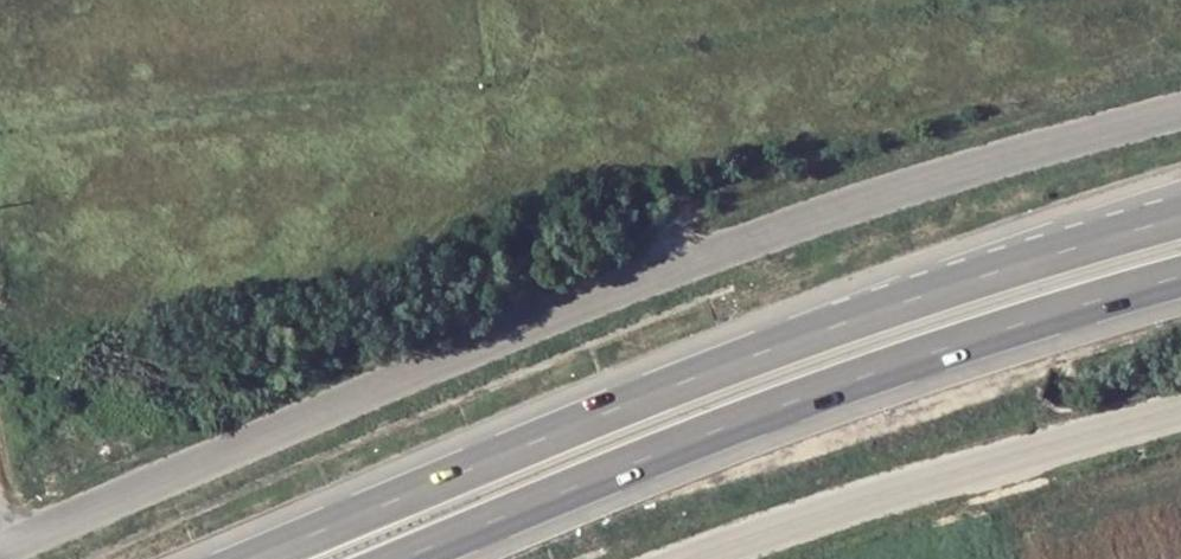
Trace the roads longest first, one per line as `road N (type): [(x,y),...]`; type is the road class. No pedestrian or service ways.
road 1 (tertiary): [(1180,106),(788,224),(0,548)]
road 2 (trunk): [(1180,209),(784,345),(269,558)]
road 3 (trunk): [(415,558),(910,362),(1180,276)]
road 4 (tertiary): [(1180,409),(954,473),(715,558)]

